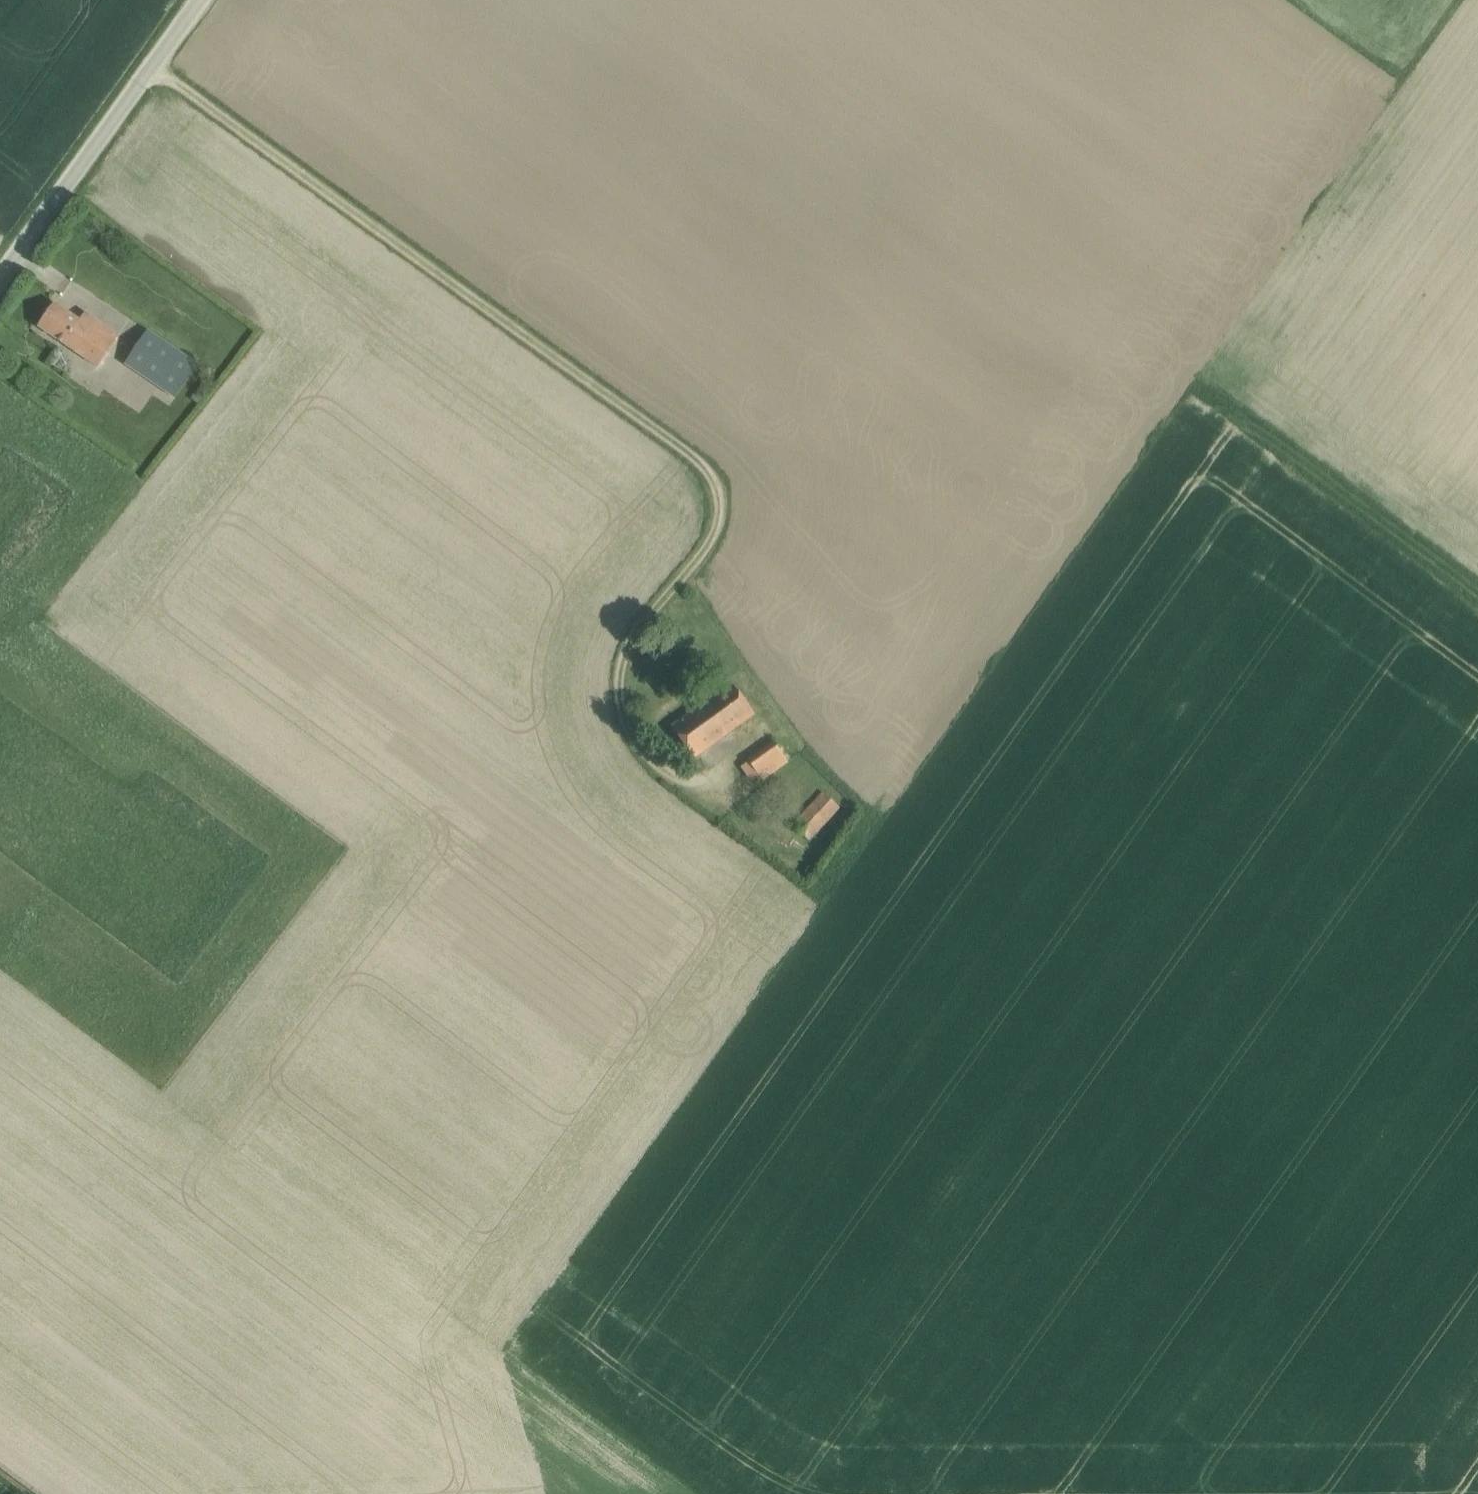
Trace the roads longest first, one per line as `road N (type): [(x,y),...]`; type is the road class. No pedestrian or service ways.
road 1 (unclassified): [(686,569),(715,532),(720,503),(715,480),(694,456),(149,67)]
road 2 (unclassified): [(0,277),(149,67)]

